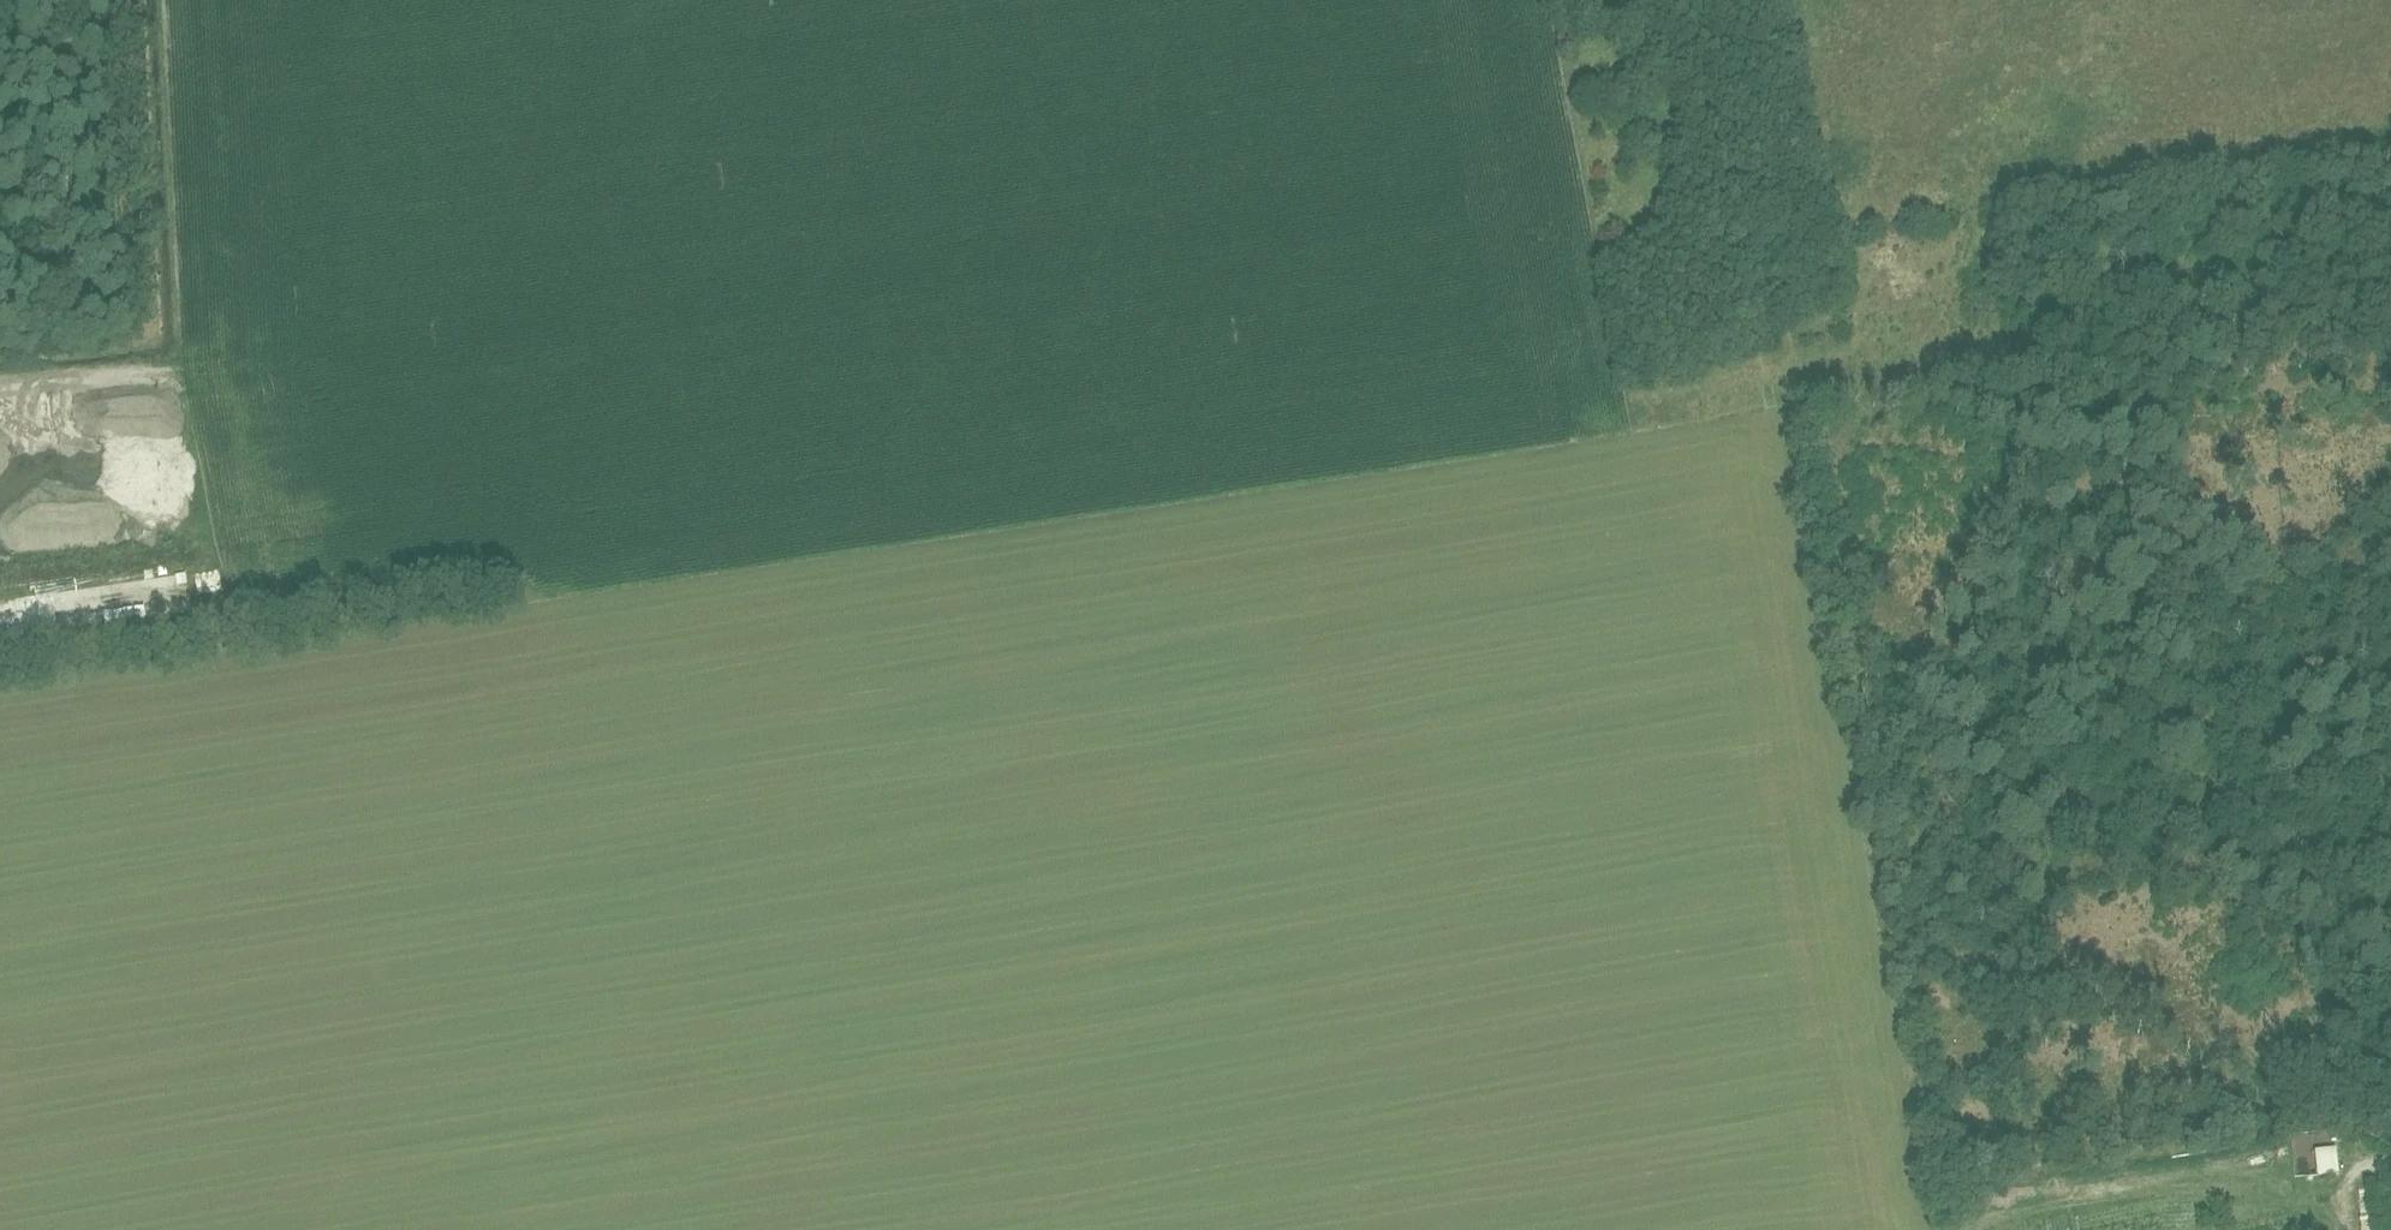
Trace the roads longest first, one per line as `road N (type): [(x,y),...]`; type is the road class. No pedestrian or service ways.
road 1 (track): [(2390,288),(2210,271),(2100,291),(2038,318)]
road 2 (track): [(0,615),(114,615),(258,587)]
road 3 (track): [(0,391),(65,379),(225,379)]

